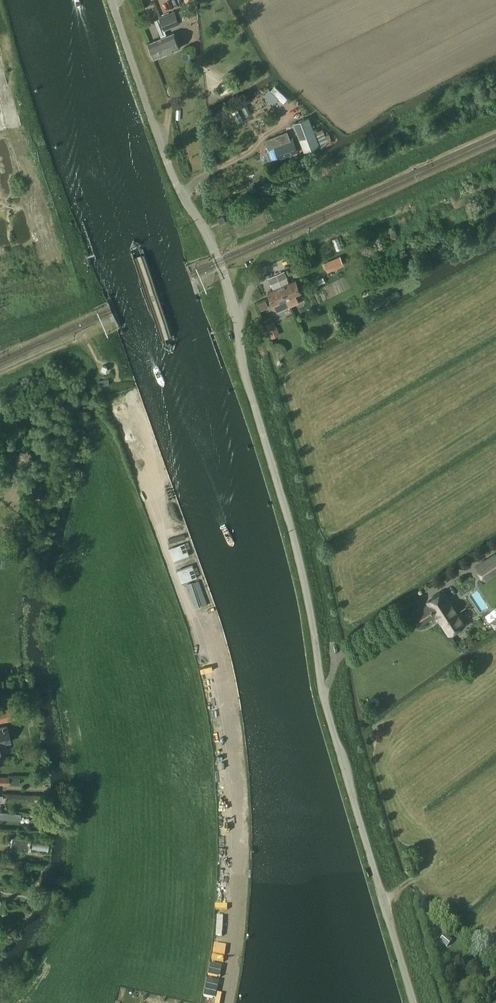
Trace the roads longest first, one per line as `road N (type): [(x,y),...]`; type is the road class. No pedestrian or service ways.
road 1 (unclassified): [(412,1002),(327,721),(301,571),(237,317),(211,244),(180,196),(112,0)]

